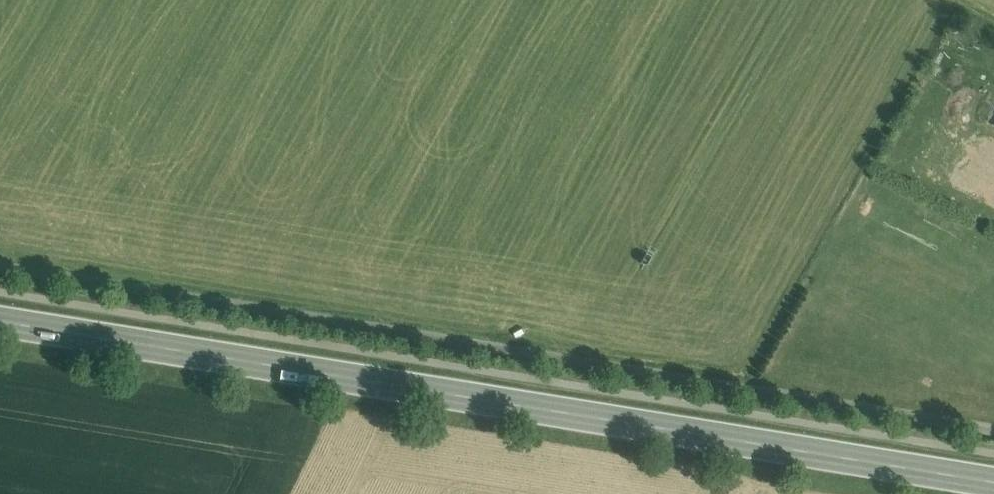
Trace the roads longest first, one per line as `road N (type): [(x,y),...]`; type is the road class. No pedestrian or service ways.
road 1 (unclassified): [(0,254),(993,422)]
road 2 (secondary): [(993,479),(0,315)]

